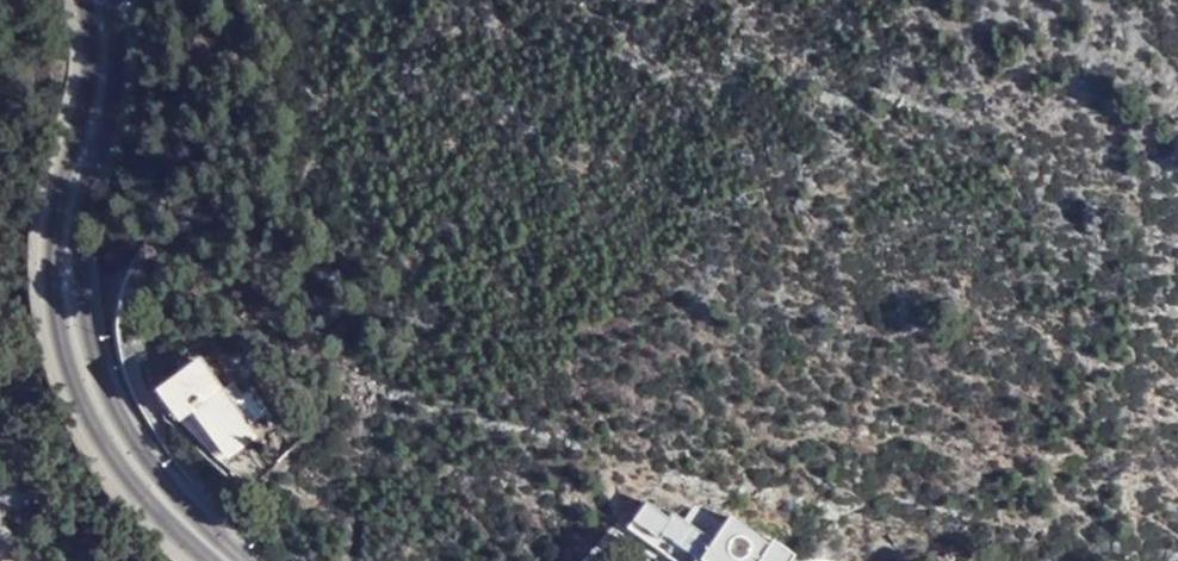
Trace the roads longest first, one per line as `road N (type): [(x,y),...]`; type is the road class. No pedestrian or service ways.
road 1 (secondary): [(236,560),(171,506),(104,414),(74,330),(65,278),(69,212),(102,103),(103,41),(91,0)]

